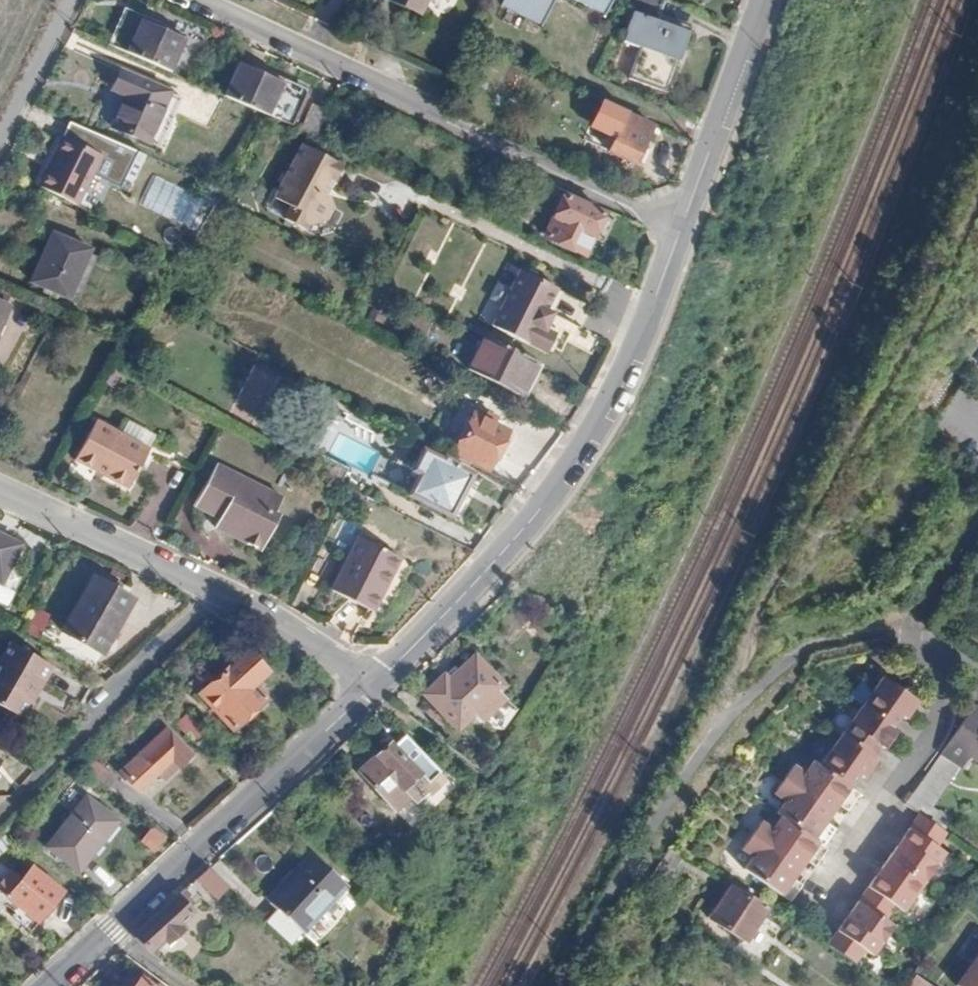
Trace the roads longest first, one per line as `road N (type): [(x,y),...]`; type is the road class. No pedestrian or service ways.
road 1 (tertiary): [(679,235),(596,425),(543,505),(377,682)]
road 2 (residential): [(197,0),(679,235)]
road 3 (tertiary): [(377,682),(52,985)]
road 4 (residential): [(819,901),(933,732),(940,705),(918,644)]
road 5 (tertiary): [(765,0),(679,235)]
road 6 (residential): [(216,587),(0,487)]
road 7 (residential): [(84,730),(216,587)]
road 8 (residential): [(377,682),(216,587)]
road 9 (residential): [(0,140),(73,0)]

